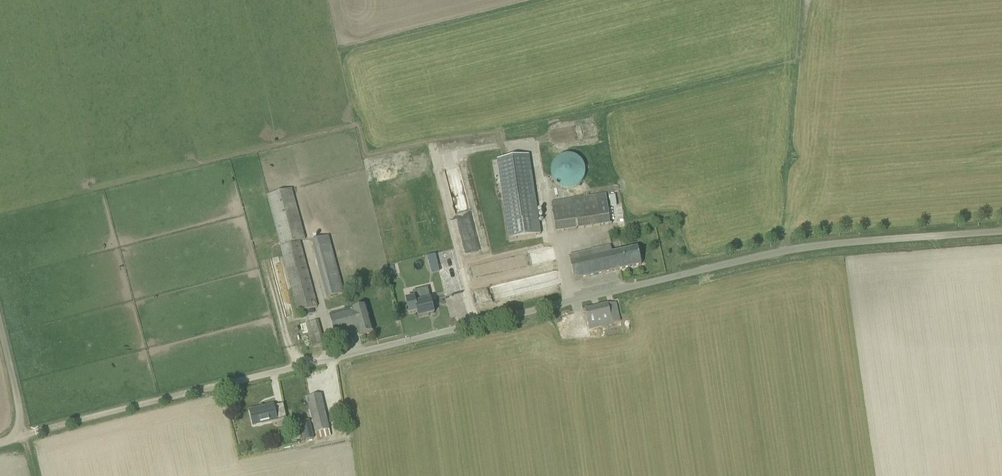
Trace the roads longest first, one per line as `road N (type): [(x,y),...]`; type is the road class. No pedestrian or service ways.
road 1 (unclassified): [(225,383),(826,248),(1001,233)]
road 2 (track): [(24,436),(225,383)]

